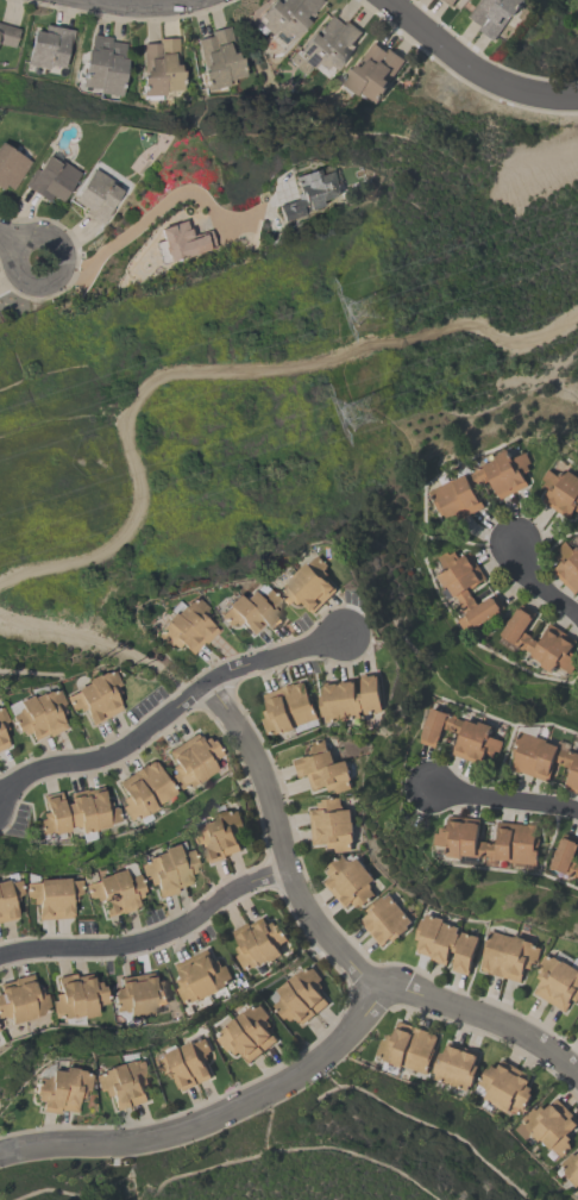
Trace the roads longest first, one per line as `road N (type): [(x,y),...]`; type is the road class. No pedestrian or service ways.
road 1 (residential): [(196,690),(249,758),(295,889),(385,994),(410,990),(505,1020),(577,1065)]
road 2 (residential): [(385,994),(304,1064),(240,1100),(164,1125),(0,1144)]
road 3 (residential): [(0,799),(36,773),(108,760),(228,671),(344,635)]
road 4 (residential): [(0,954),(105,949),(158,937),(287,871)]
road 5 (residential): [(388,0),(498,83),(577,97)]
road 6 (residential): [(577,815),(423,788)]
road 7 (residential): [(15,248),(12,267),(21,282),(55,276),(58,258),(48,242),(30,238),(15,248)]

